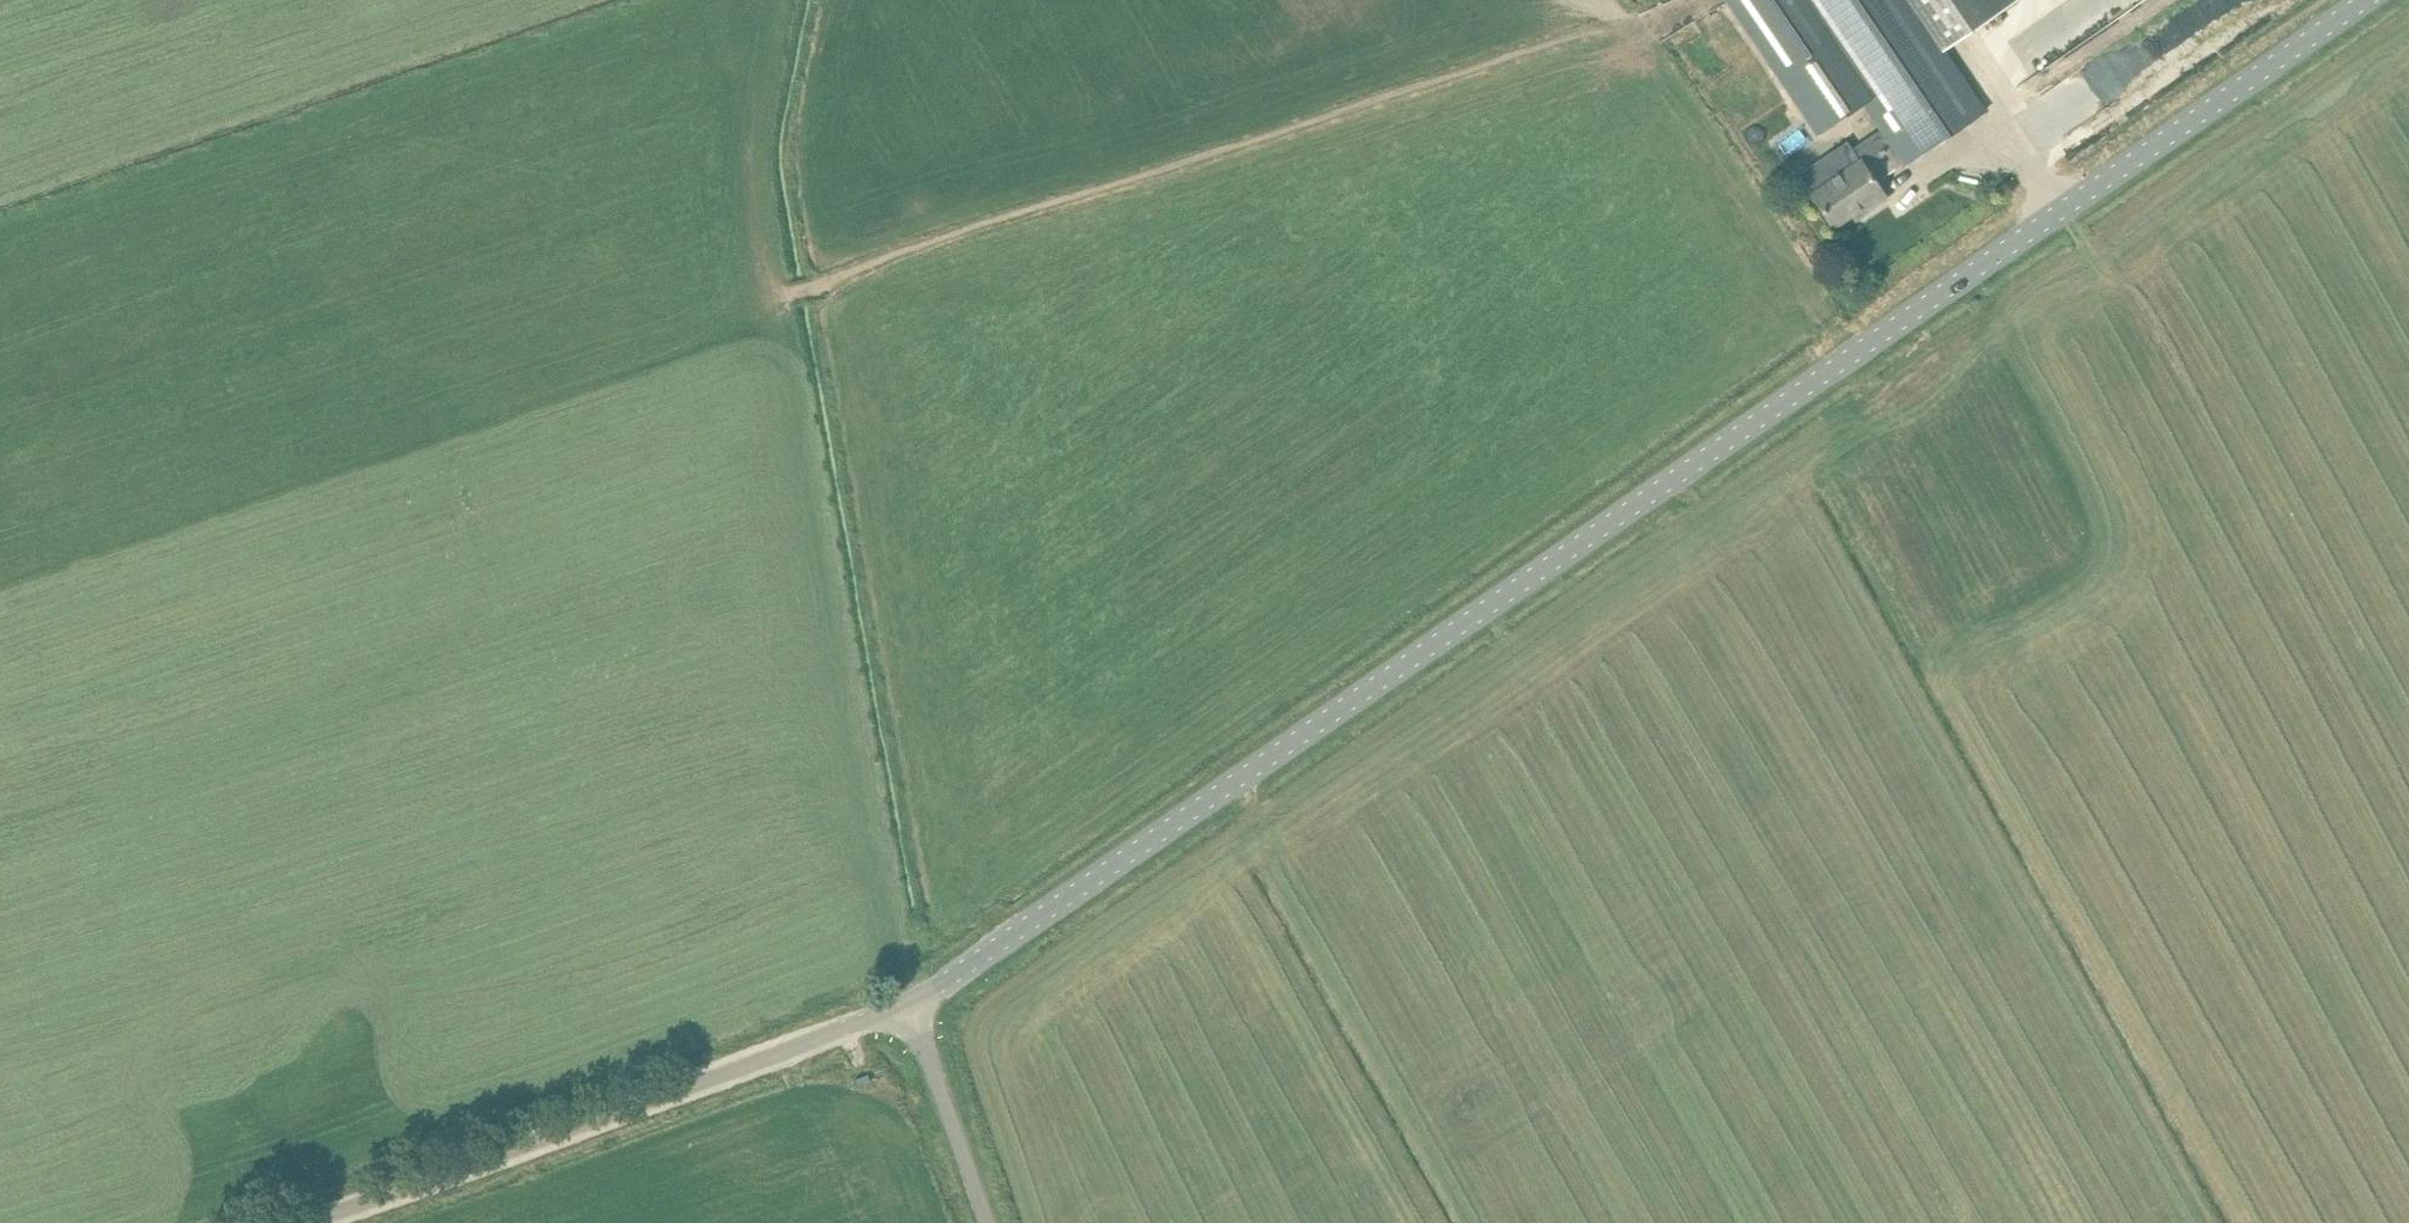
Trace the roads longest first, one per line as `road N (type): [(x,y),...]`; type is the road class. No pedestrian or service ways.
road 1 (unclassified): [(906,1001),(1085,895),(2379,0)]
road 2 (unclassified): [(316,1222),(906,1001)]
road 3 (unclassified): [(981,1222),(906,1001)]

